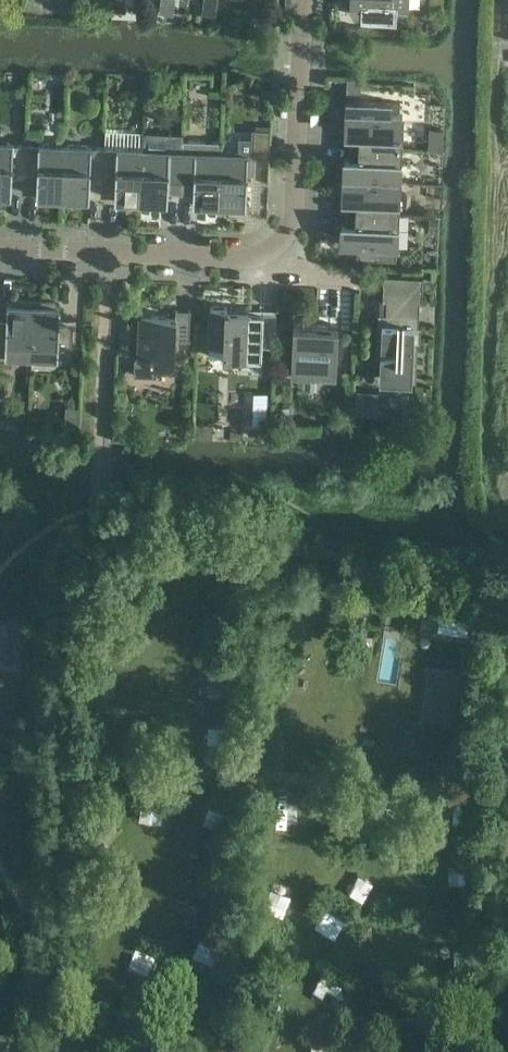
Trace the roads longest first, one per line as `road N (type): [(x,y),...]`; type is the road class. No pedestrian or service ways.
road 1 (residential): [(0,252),(188,265),(260,253),(286,230),(303,0)]

